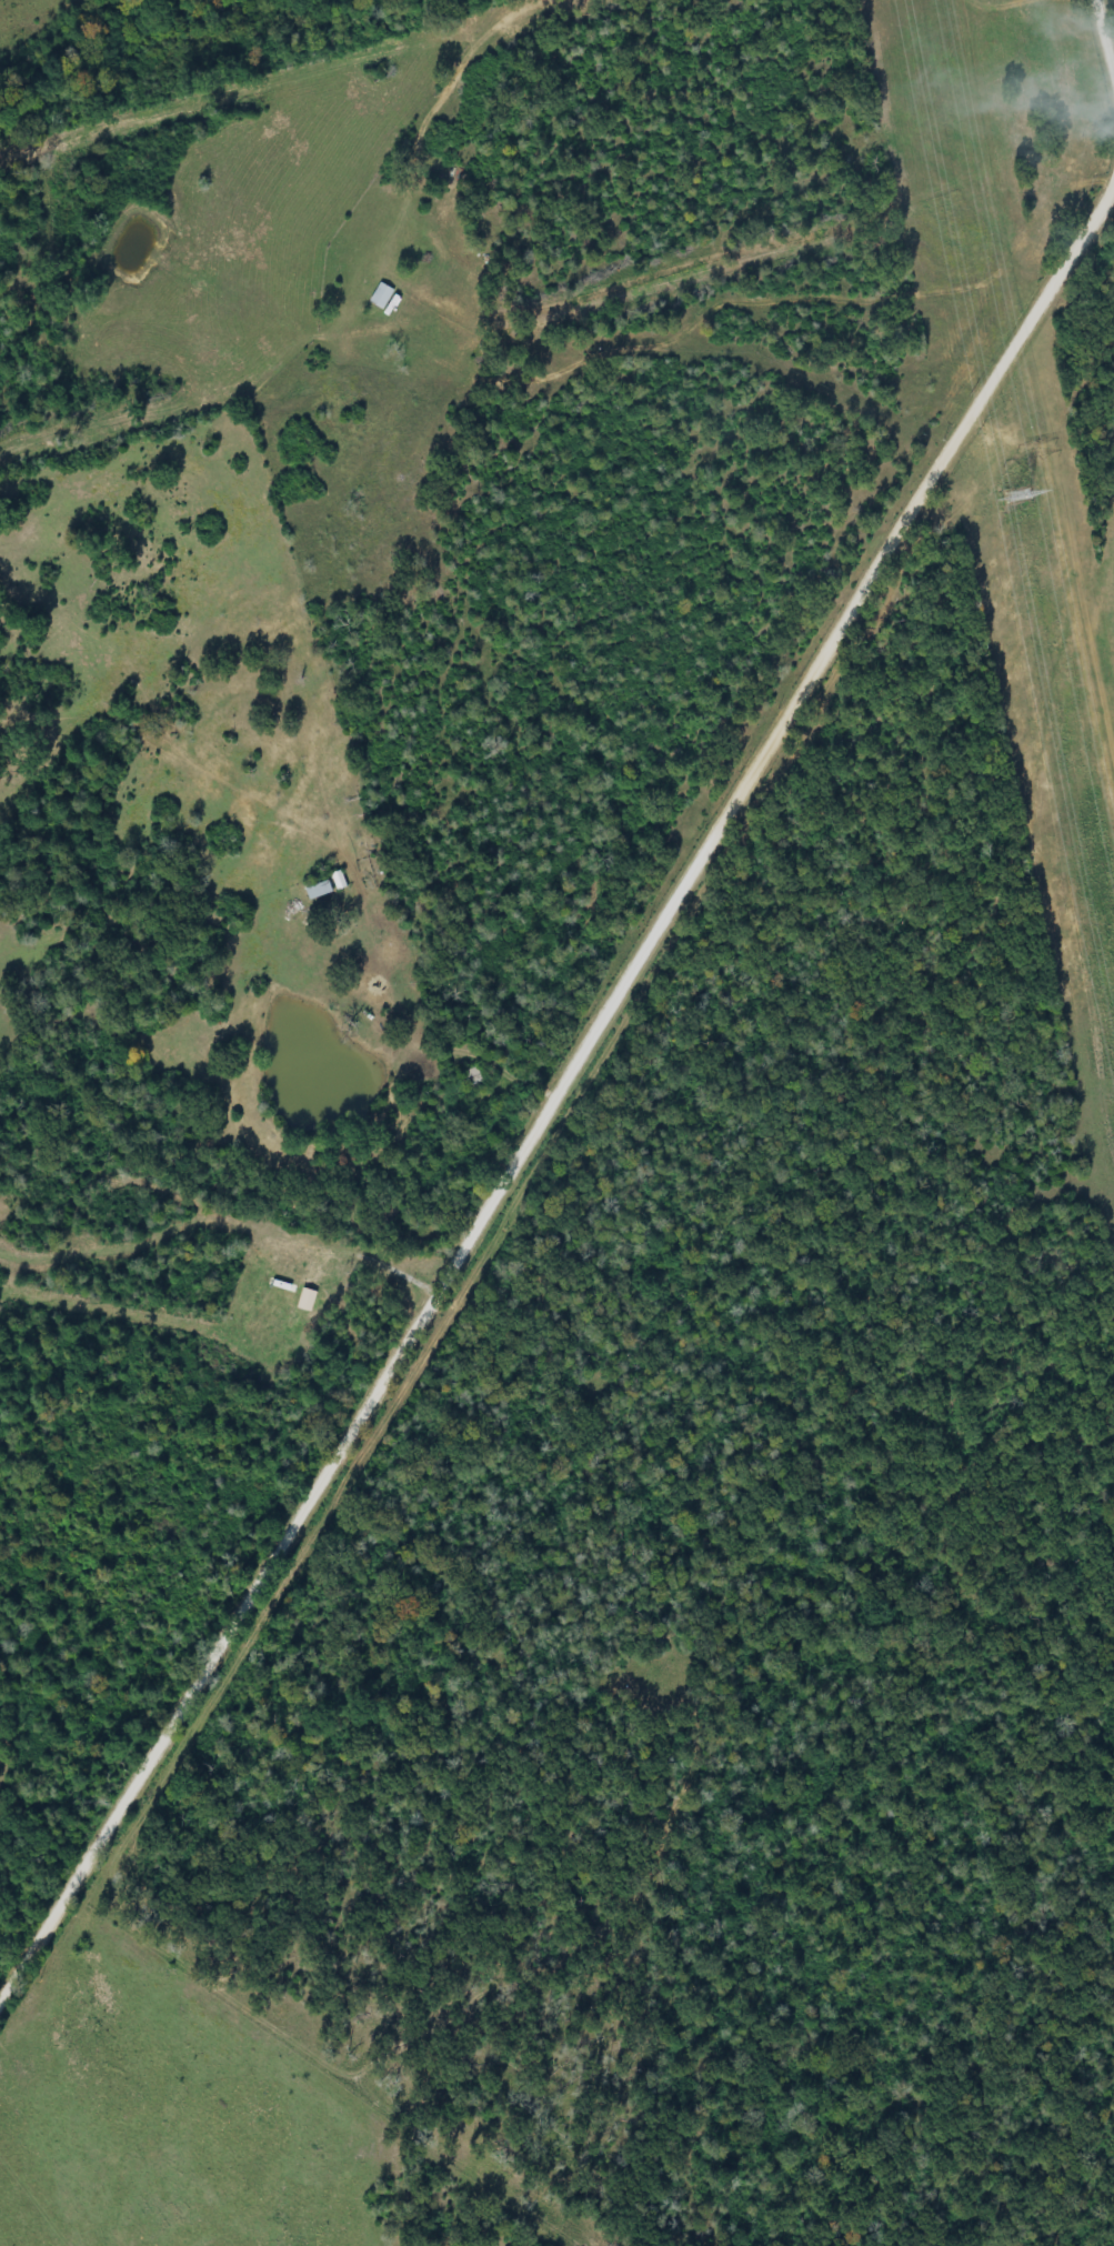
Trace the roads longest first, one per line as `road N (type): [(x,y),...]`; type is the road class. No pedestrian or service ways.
road 1 (residential): [(0,1971),(1042,309),(1113,169)]

